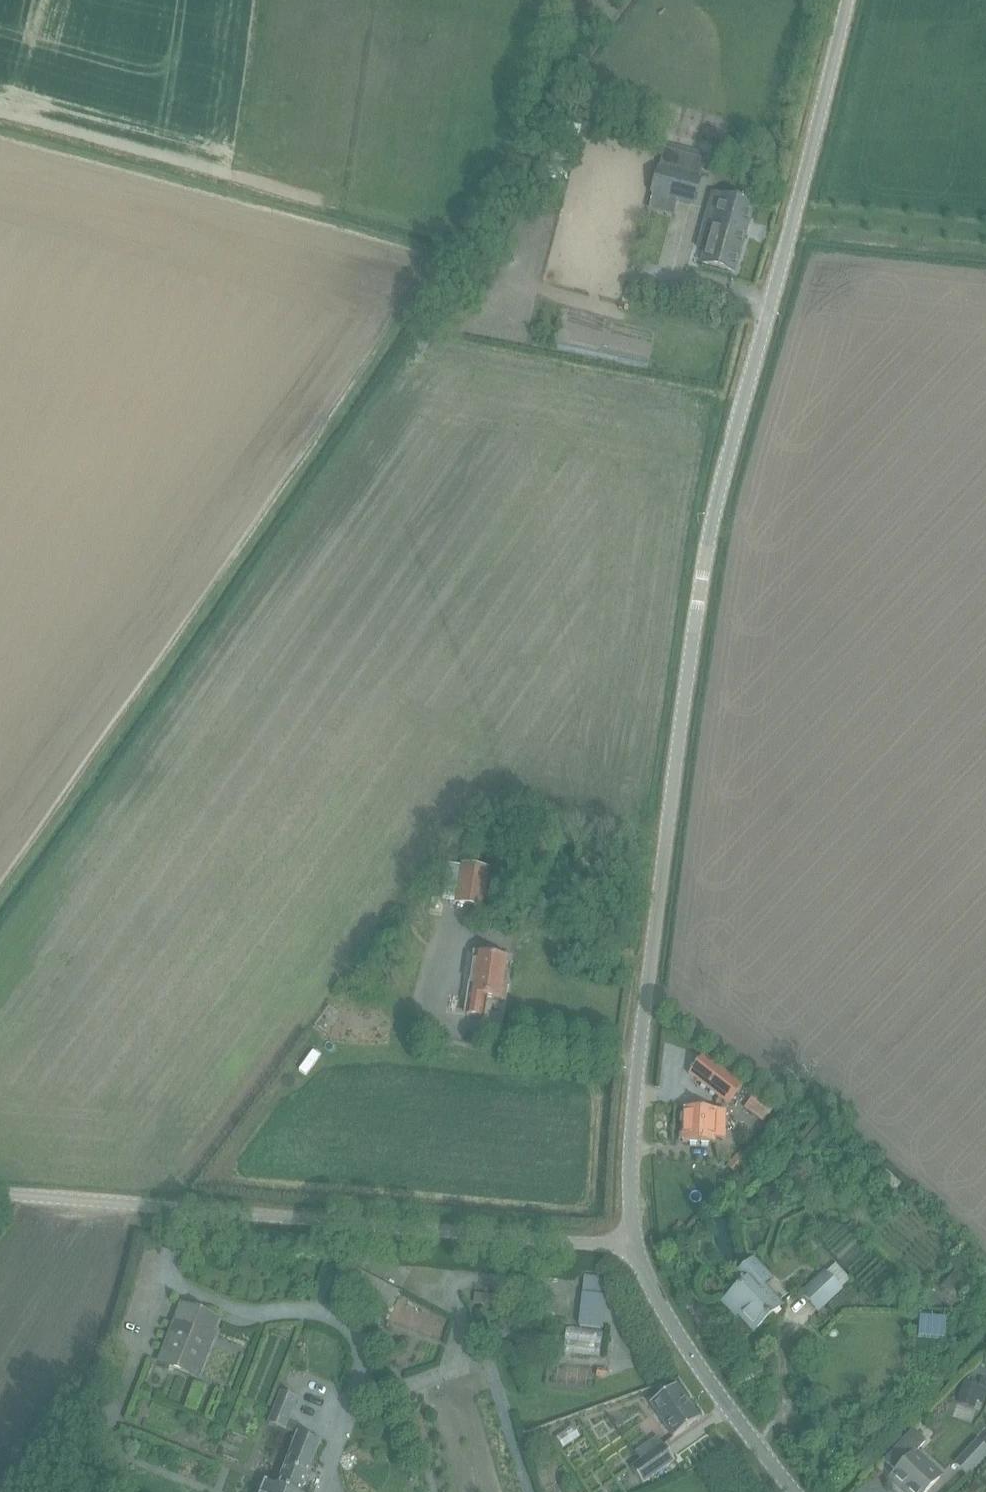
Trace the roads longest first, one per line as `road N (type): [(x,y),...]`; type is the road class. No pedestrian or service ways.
road 1 (unclassified): [(633,1240),(638,1070),(700,591),(848,0)]
road 2 (unclassified): [(633,1240),(0,1195)]
road 3 (unclassified): [(795,1491),(712,1385),(657,1298),(633,1240)]

